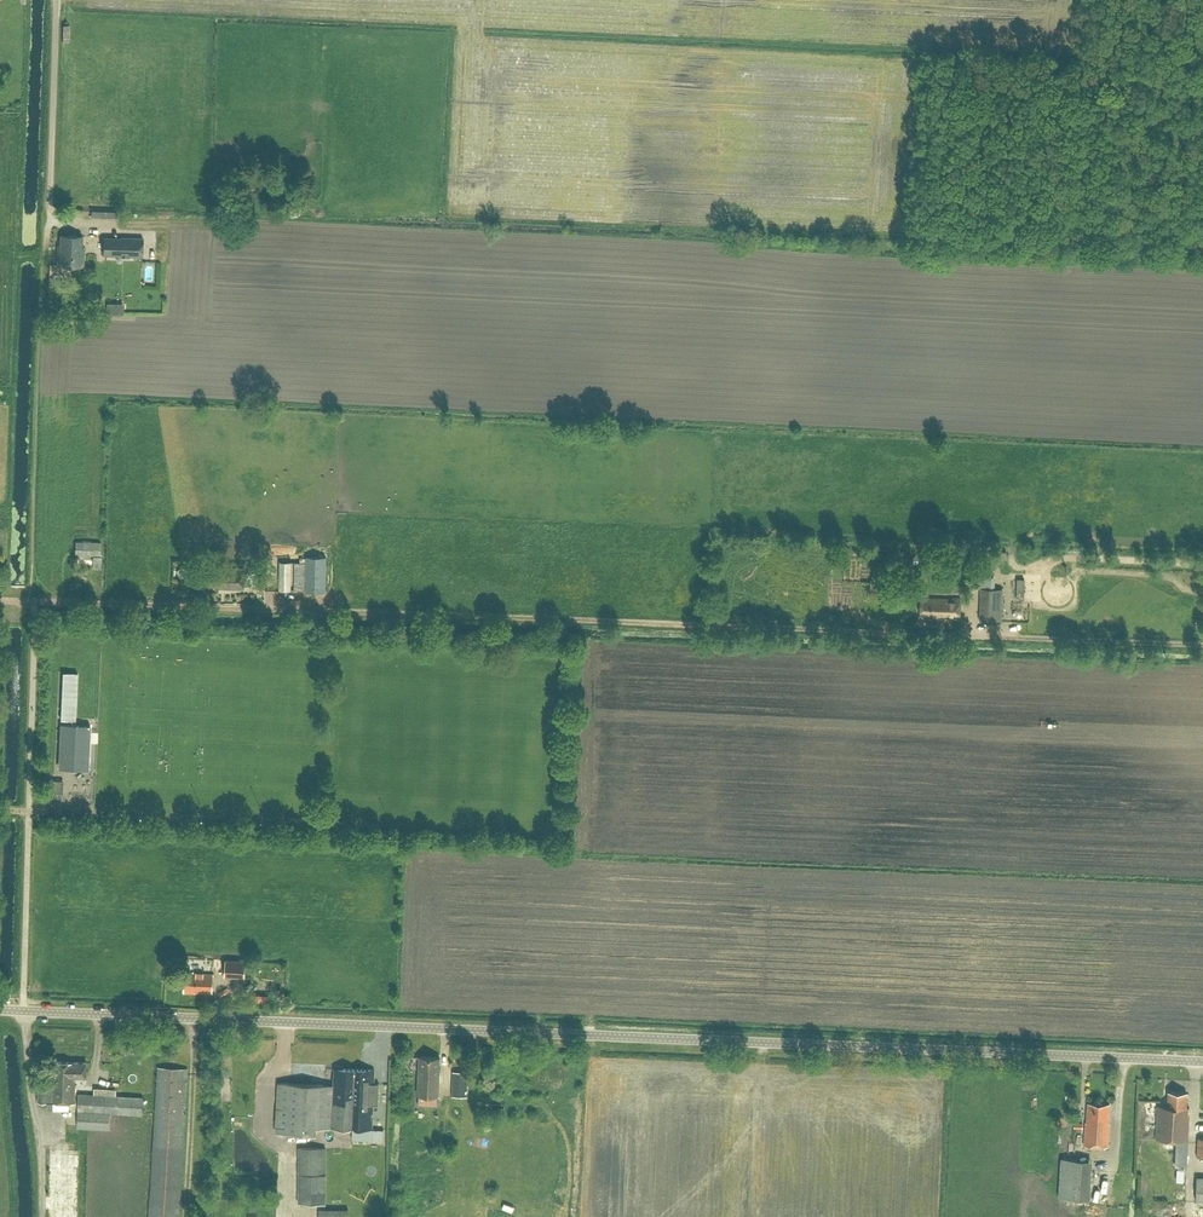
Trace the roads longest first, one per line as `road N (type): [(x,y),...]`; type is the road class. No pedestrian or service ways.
road 1 (unclassified): [(1202,1061),(0,1008)]
road 2 (track): [(1202,645),(34,601)]
road 3 (unclassified): [(51,218),(55,0)]

